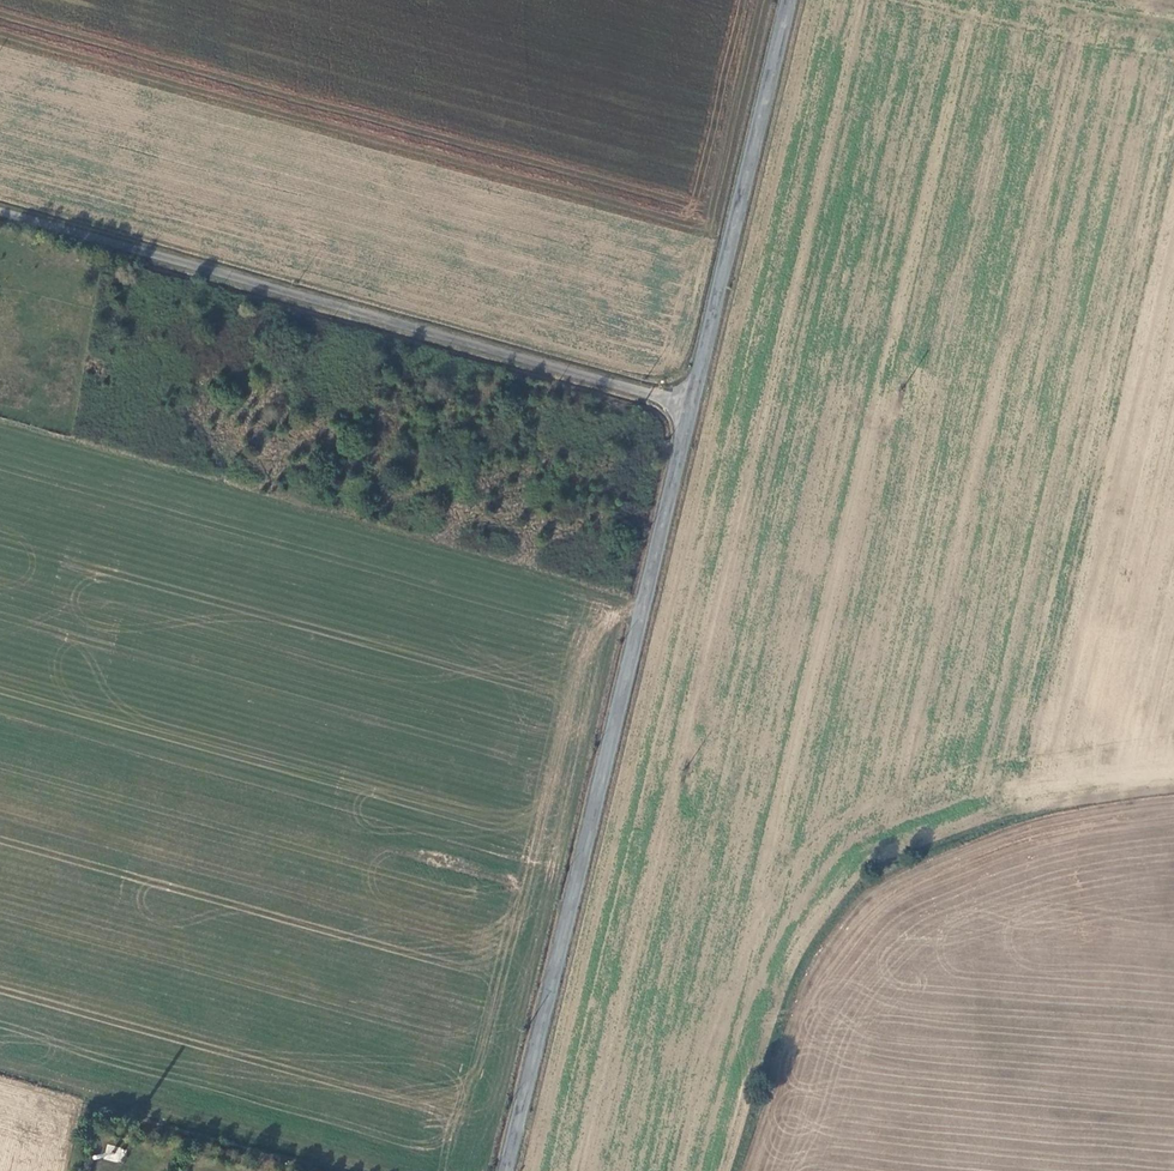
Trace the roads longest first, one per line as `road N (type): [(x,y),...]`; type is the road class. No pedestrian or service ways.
road 1 (unclassified): [(691,404),(507,1170)]
road 2 (residential): [(691,404),(0,211)]
road 3 (unclassified): [(788,0),(691,404)]

